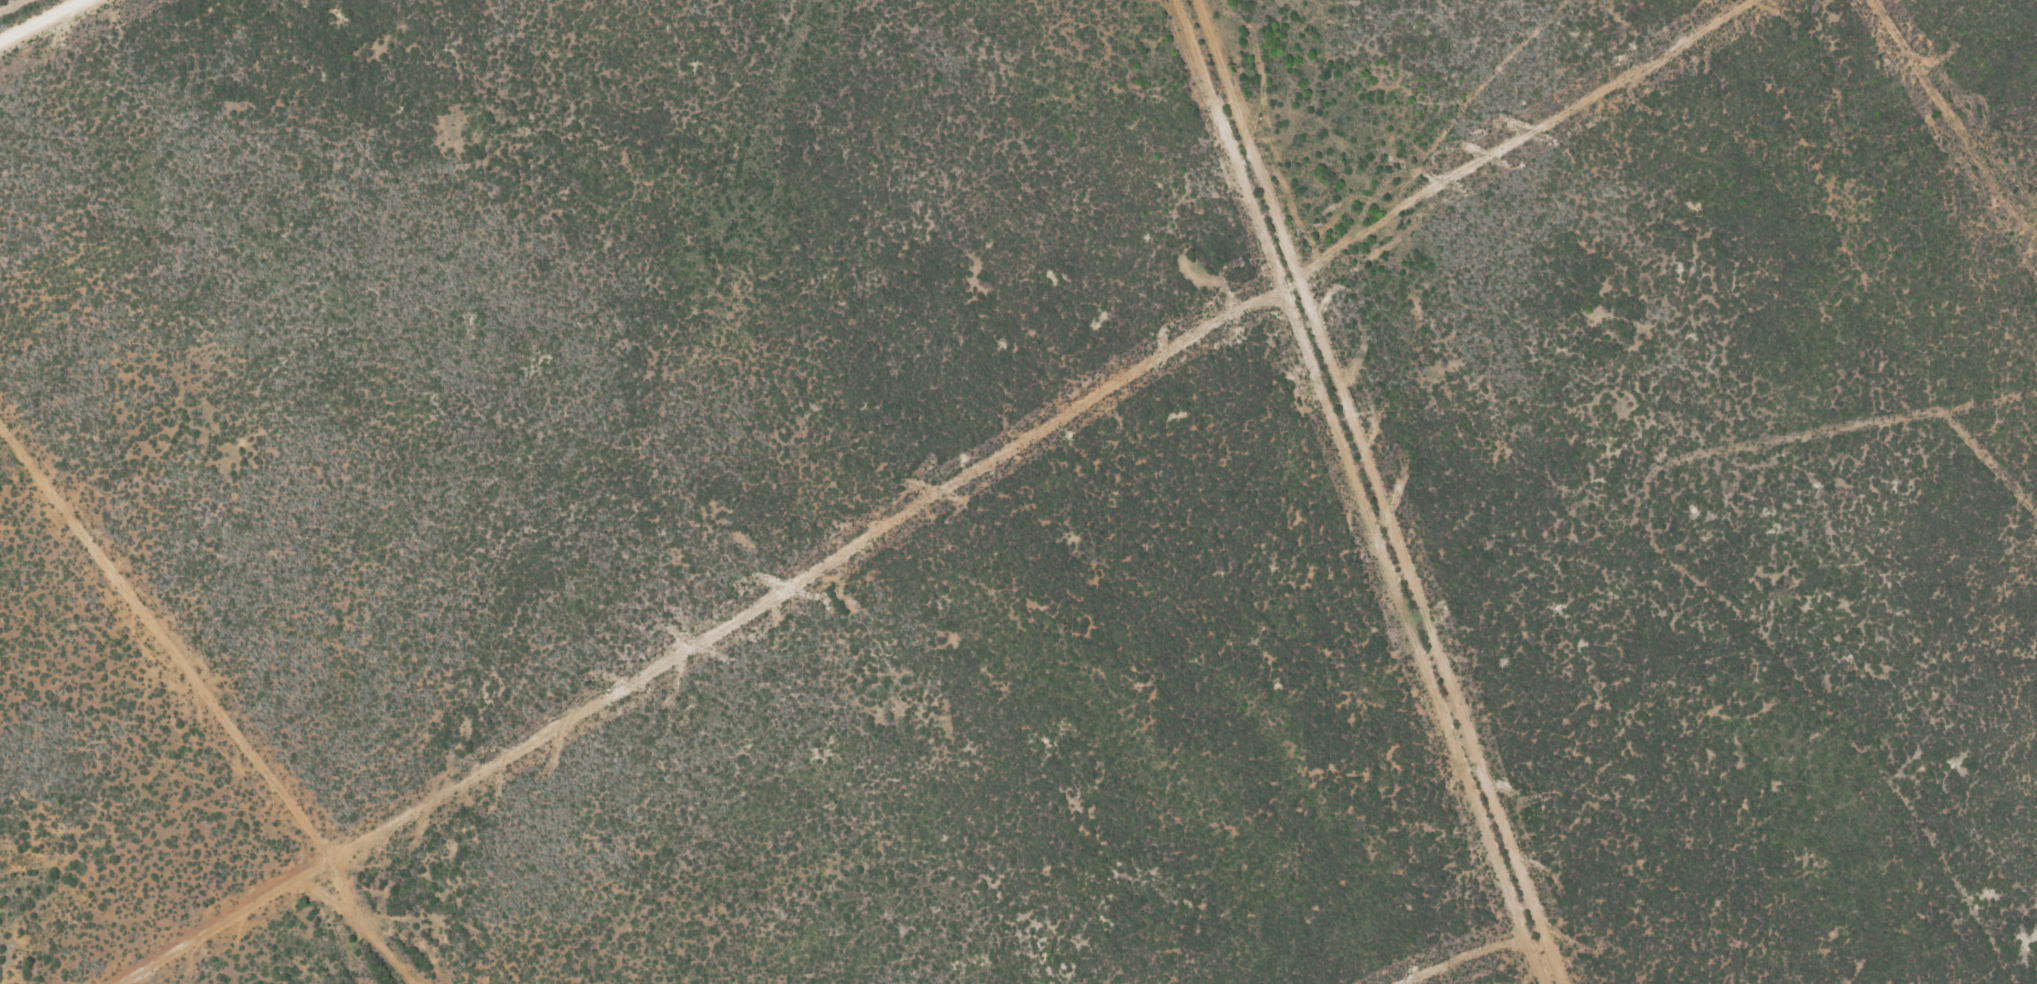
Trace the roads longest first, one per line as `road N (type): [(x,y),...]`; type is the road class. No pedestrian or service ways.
road 1 (residential): [(426,983),(365,920),(333,858),(0,428)]

